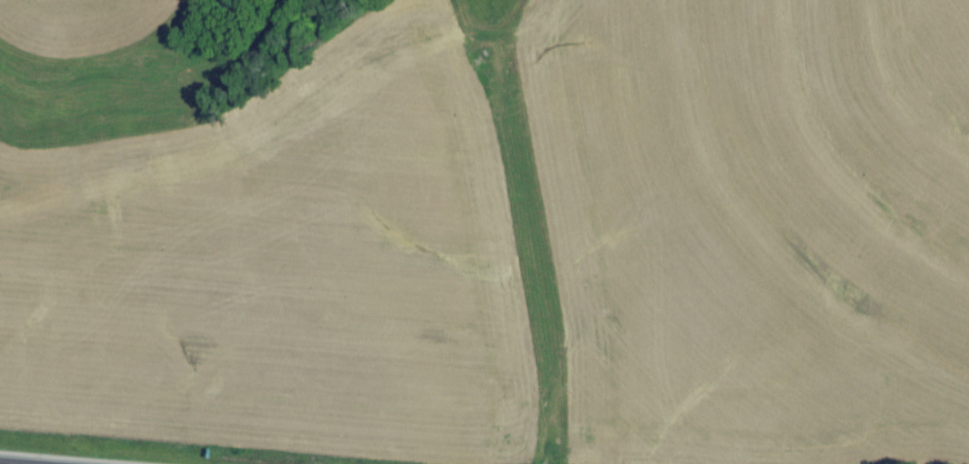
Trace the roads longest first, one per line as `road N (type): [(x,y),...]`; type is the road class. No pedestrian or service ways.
road 1 (track): [(0,209),(246,133),(276,114)]

